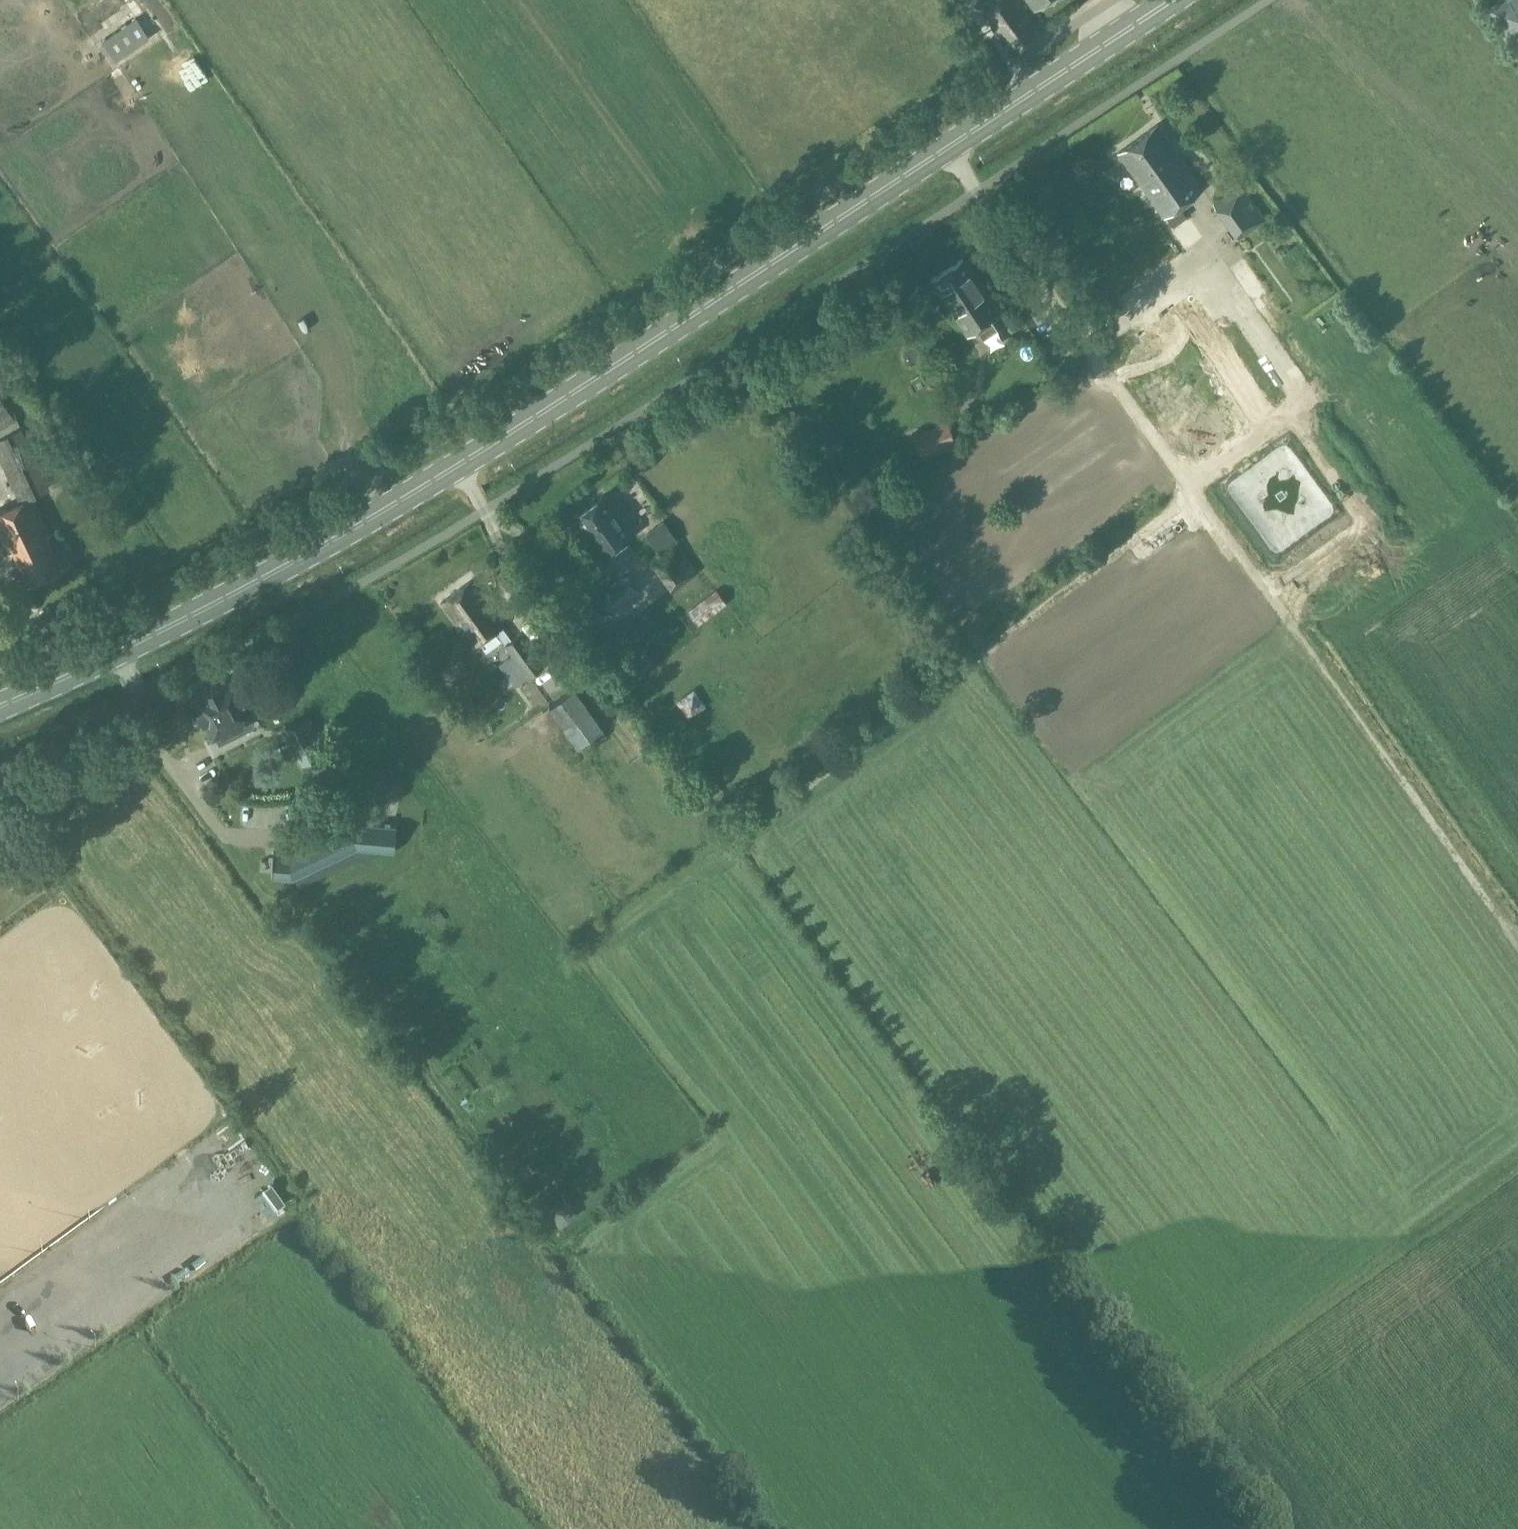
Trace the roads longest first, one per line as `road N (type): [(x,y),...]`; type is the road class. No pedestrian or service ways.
road 1 (primary): [(0,705),(473,467),(1178,0)]

